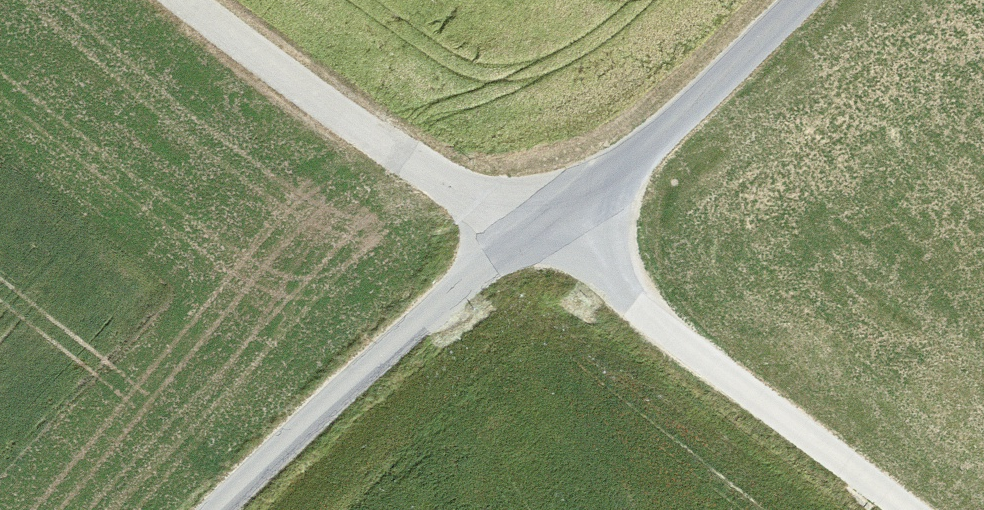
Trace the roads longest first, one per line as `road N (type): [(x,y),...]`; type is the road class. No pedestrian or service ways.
road 1 (unclassified): [(547,236),(922,509)]
road 2 (unclassified): [(214,509),(461,283),(547,236)]
road 3 (unclassified): [(204,0),(433,169),(547,236)]
road 4 (unclassified): [(547,236),(789,0)]

